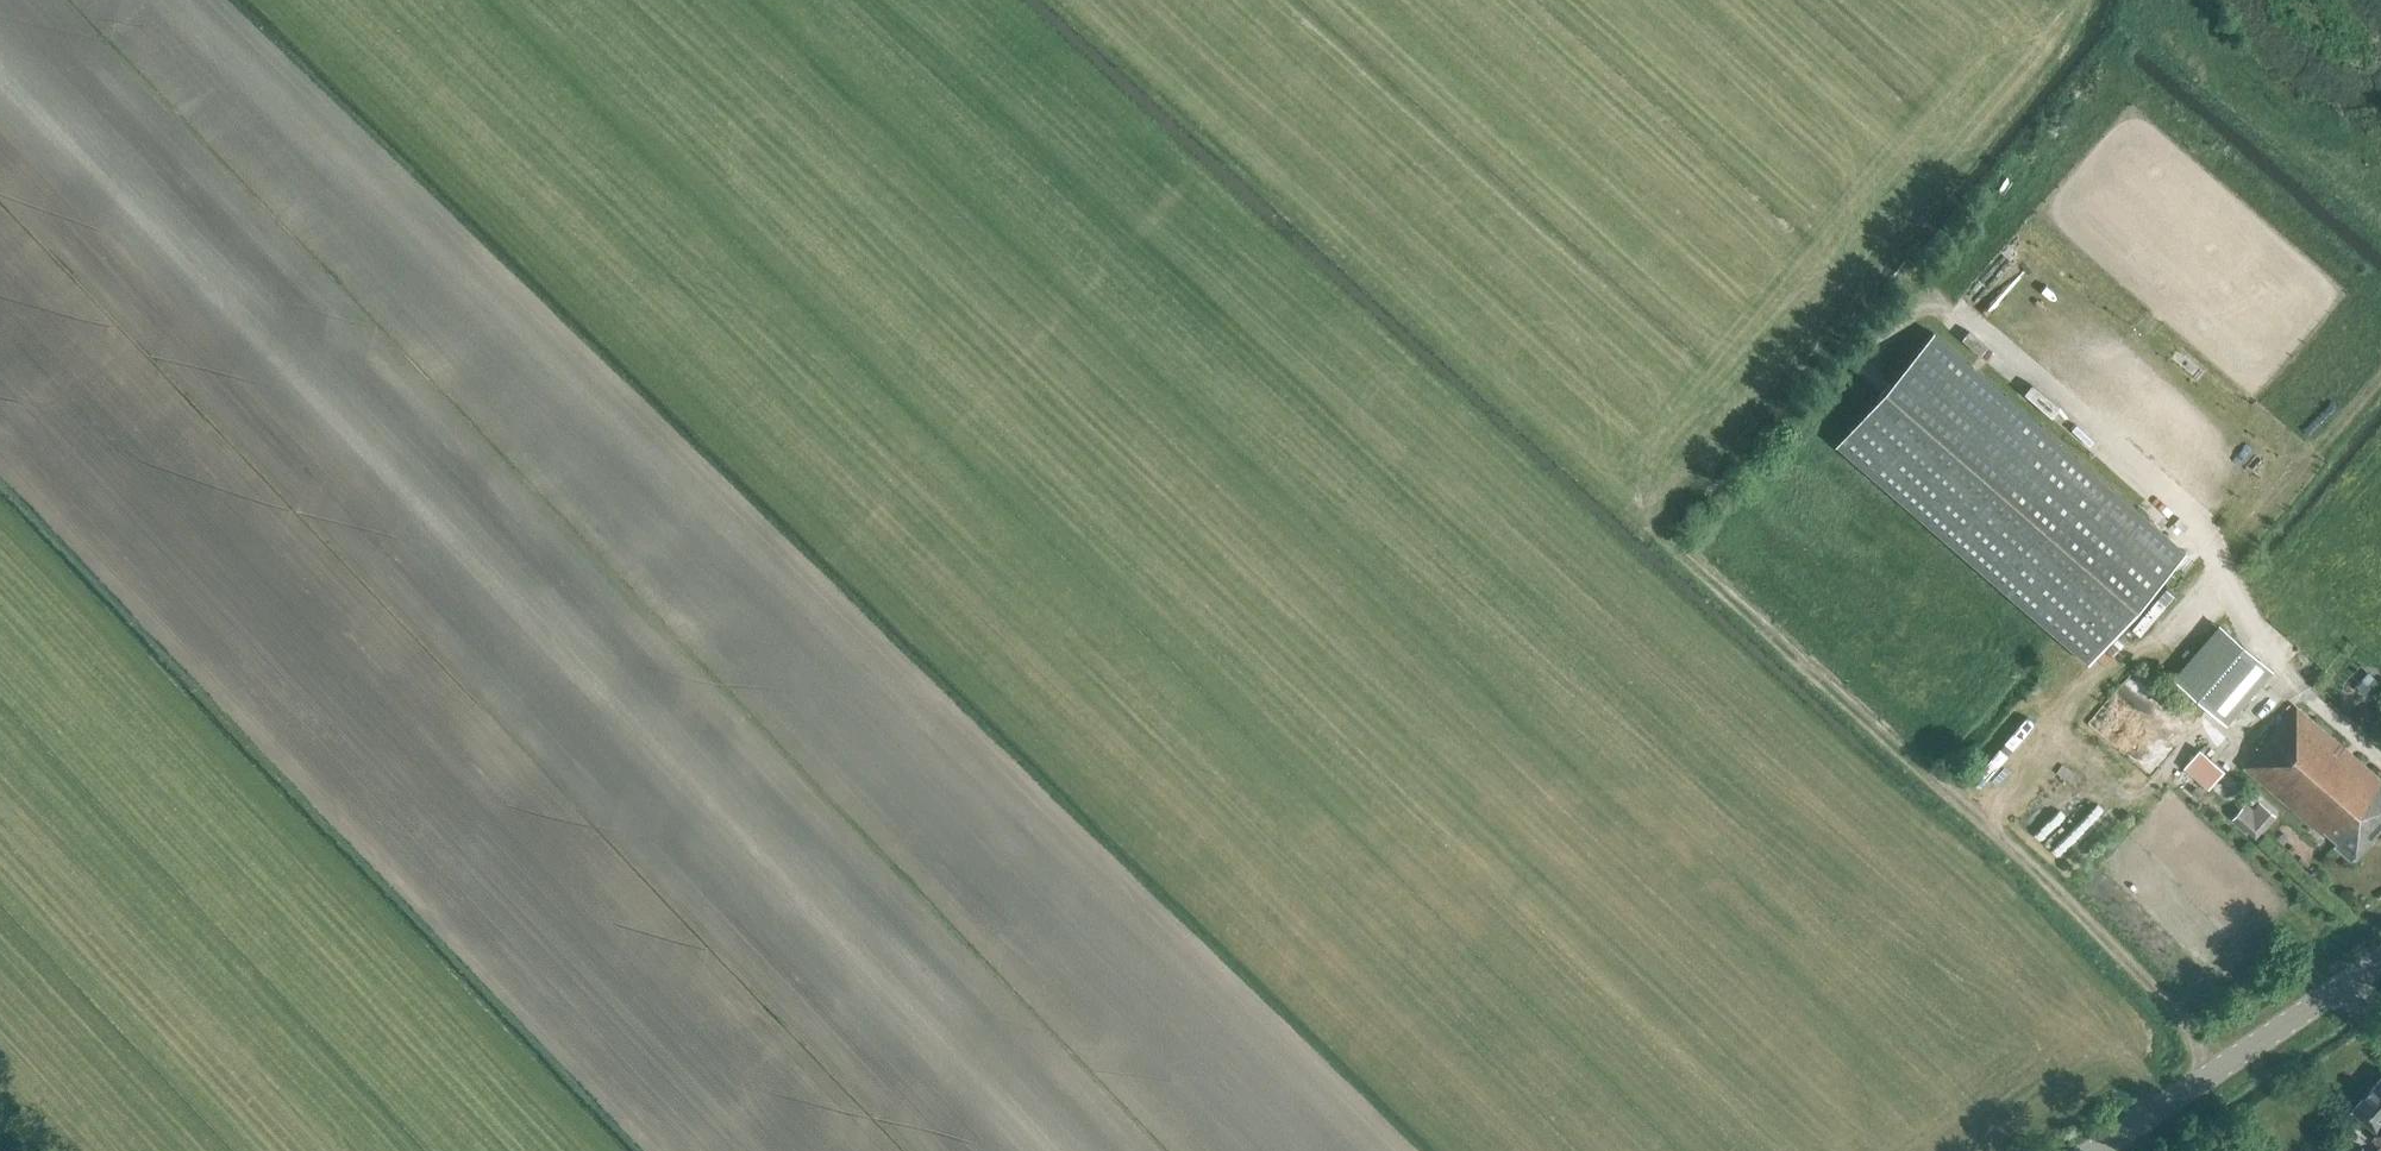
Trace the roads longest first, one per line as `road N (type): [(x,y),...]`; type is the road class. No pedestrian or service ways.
road 1 (unclassified): [(2110,1150),(2380,974)]

